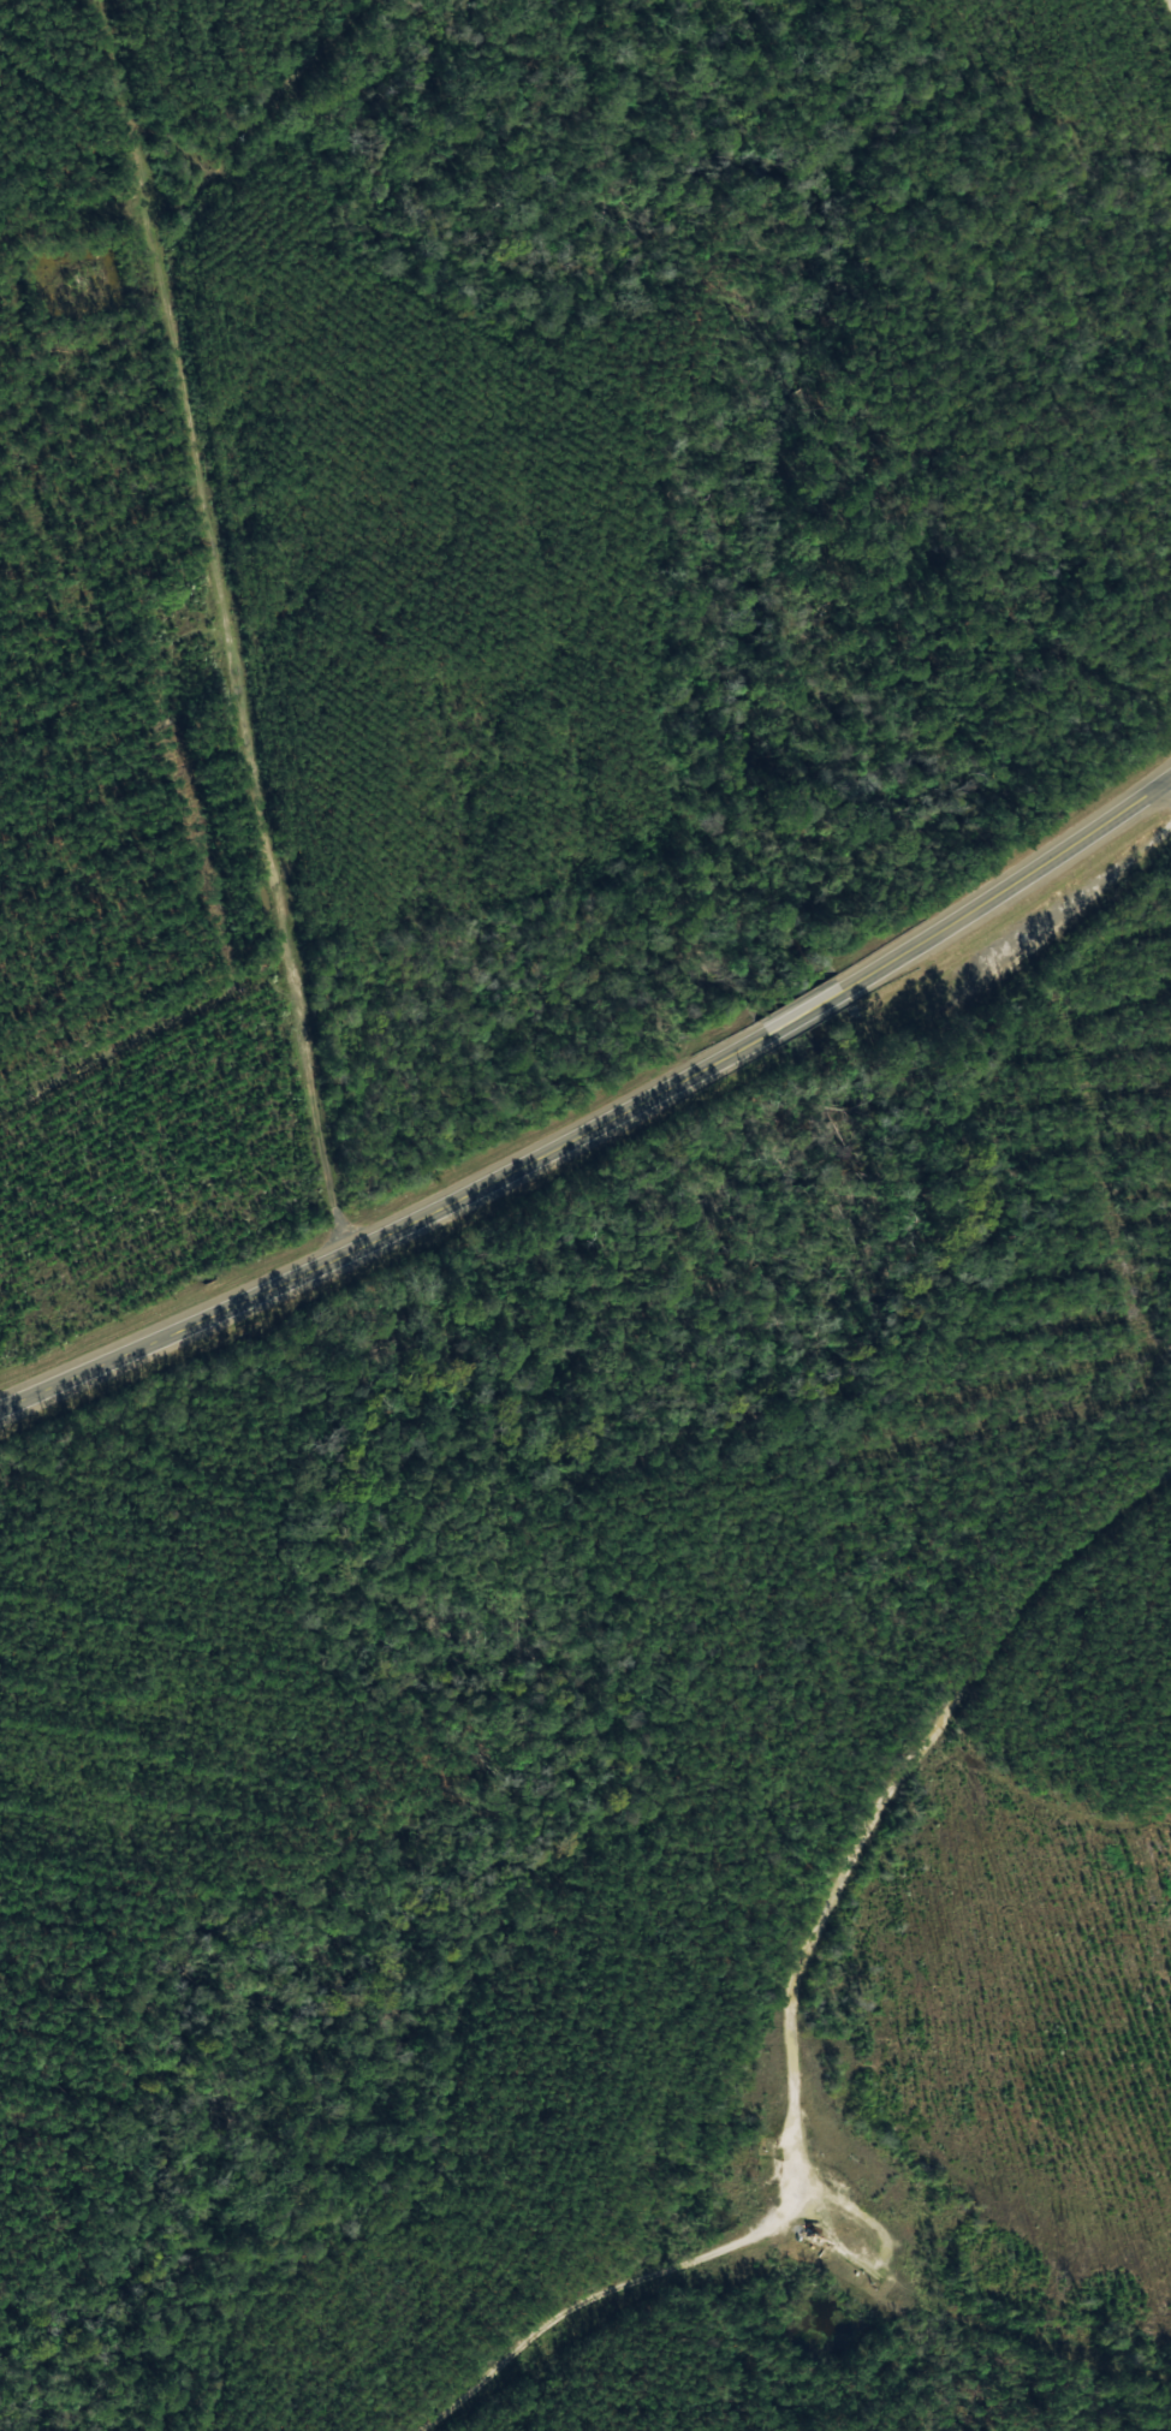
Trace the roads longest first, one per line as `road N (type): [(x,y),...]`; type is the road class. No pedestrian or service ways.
road 1 (primary): [(0,1403),(701,1077),(953,938),(1170,792)]
road 2 (residential): [(334,1252),(111,0)]

